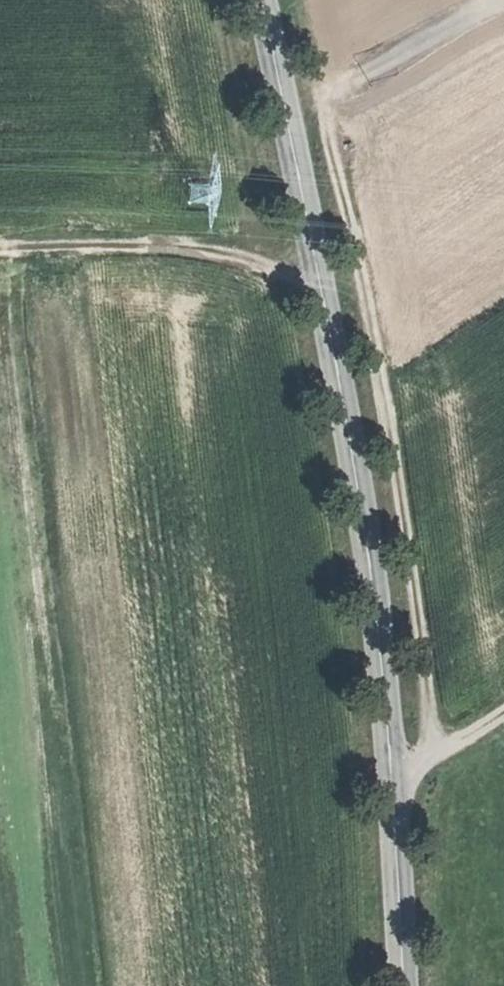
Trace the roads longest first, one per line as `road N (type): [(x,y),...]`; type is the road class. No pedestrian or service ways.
road 1 (secondary): [(404,985),(394,784),(348,385),(262,0)]
road 2 (track): [(441,758),(430,722),(405,513),(300,0)]
road 3 (track): [(329,298),(250,261),(181,251),(0,254)]
road 4 (track): [(503,717),(394,784)]

